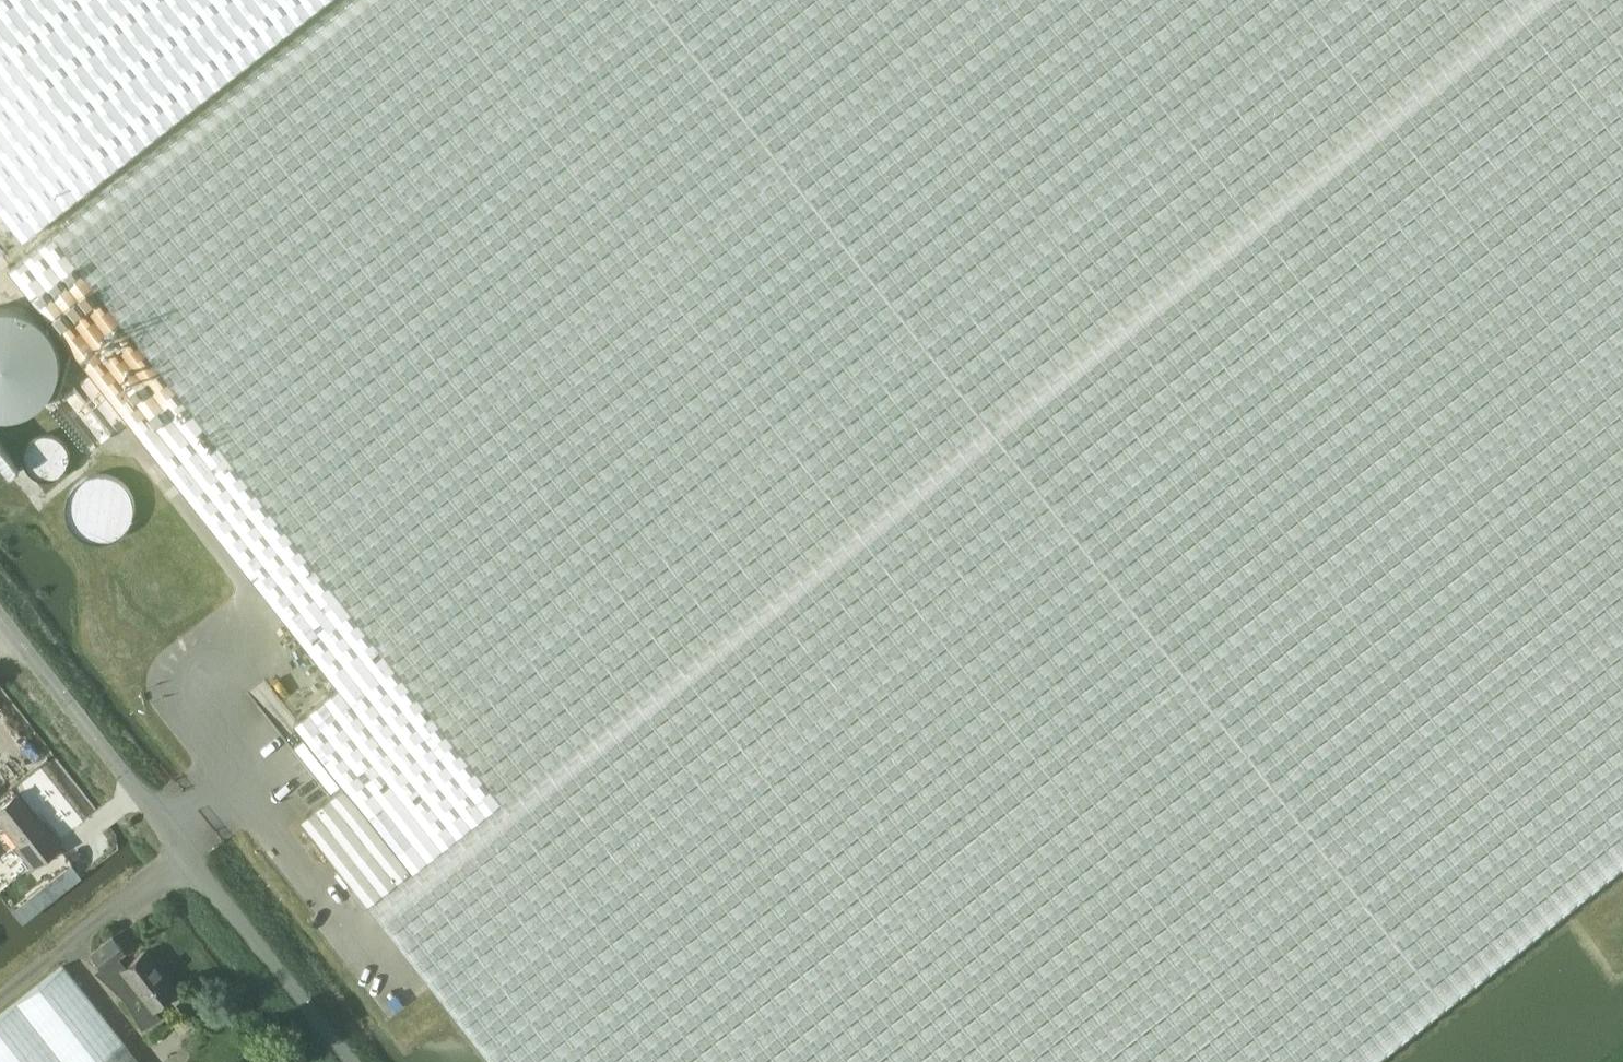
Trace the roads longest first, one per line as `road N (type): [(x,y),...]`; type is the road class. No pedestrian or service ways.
road 1 (unclassified): [(349,1061),(0,621)]

